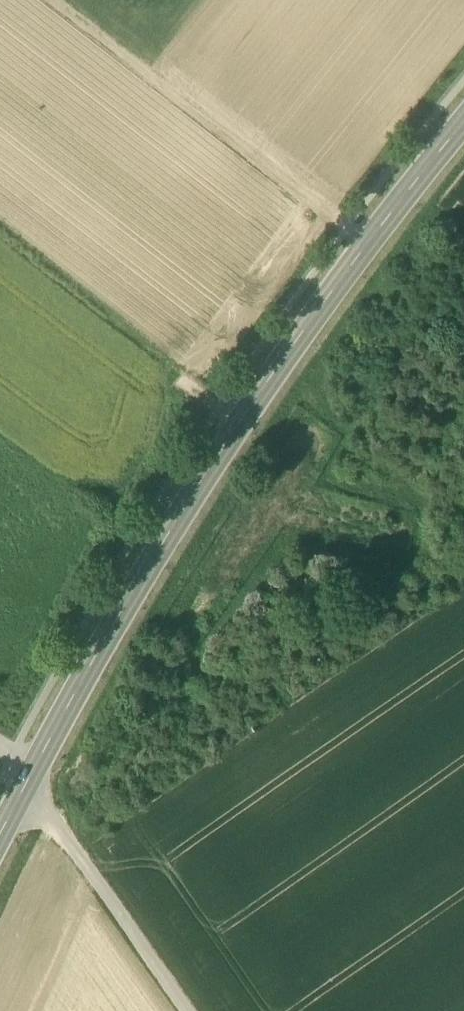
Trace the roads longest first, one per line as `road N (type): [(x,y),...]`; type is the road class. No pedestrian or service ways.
road 1 (secondary): [(463,121),(367,240),(196,487),(0,833)]
road 2 (track): [(367,240),(53,0)]
road 3 (track): [(0,743),(186,1010)]

